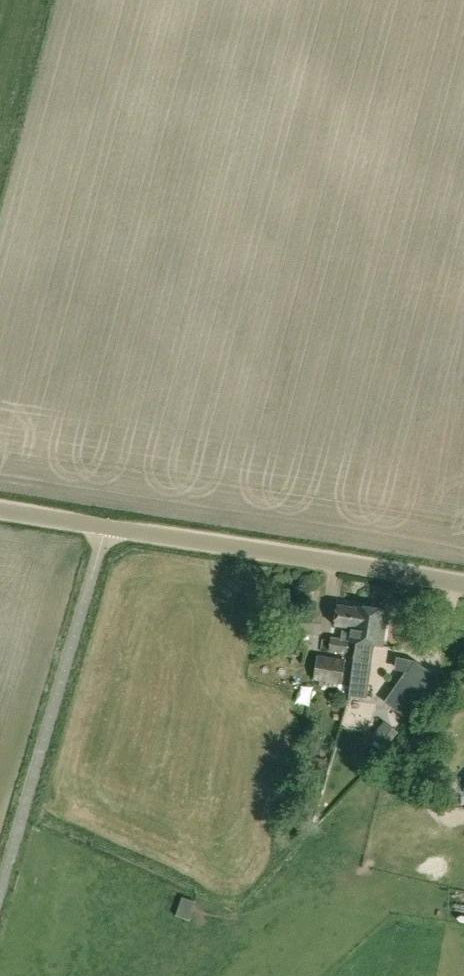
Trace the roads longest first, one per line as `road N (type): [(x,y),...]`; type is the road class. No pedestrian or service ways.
road 1 (unclassified): [(463,584),(0,508)]

